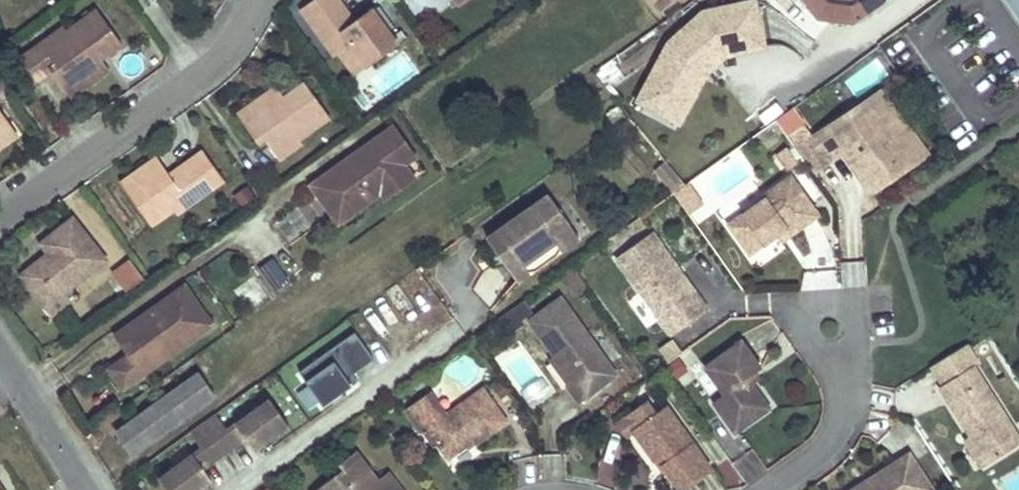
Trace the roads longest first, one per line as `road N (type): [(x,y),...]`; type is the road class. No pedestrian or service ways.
road 1 (residential): [(262,0),(208,69),(0,211)]
road 2 (residential): [(86,489),(0,347)]

